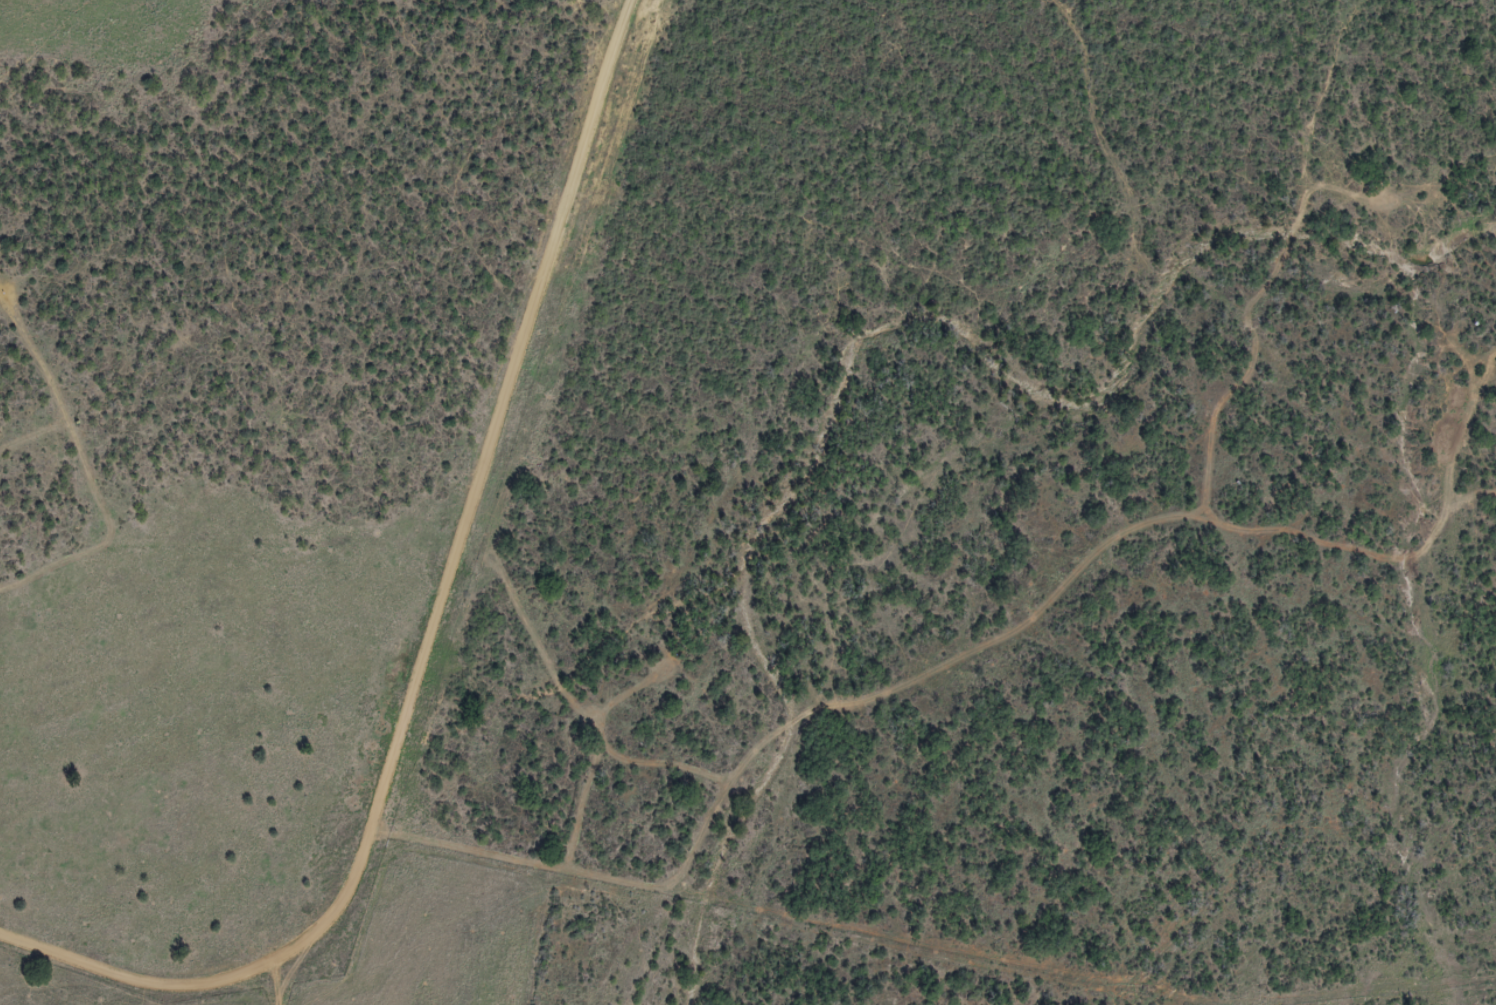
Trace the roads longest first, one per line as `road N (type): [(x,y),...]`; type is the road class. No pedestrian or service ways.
road 1 (residential): [(0,934),(129,978),(222,983),(294,952),(351,890),(633,0)]

